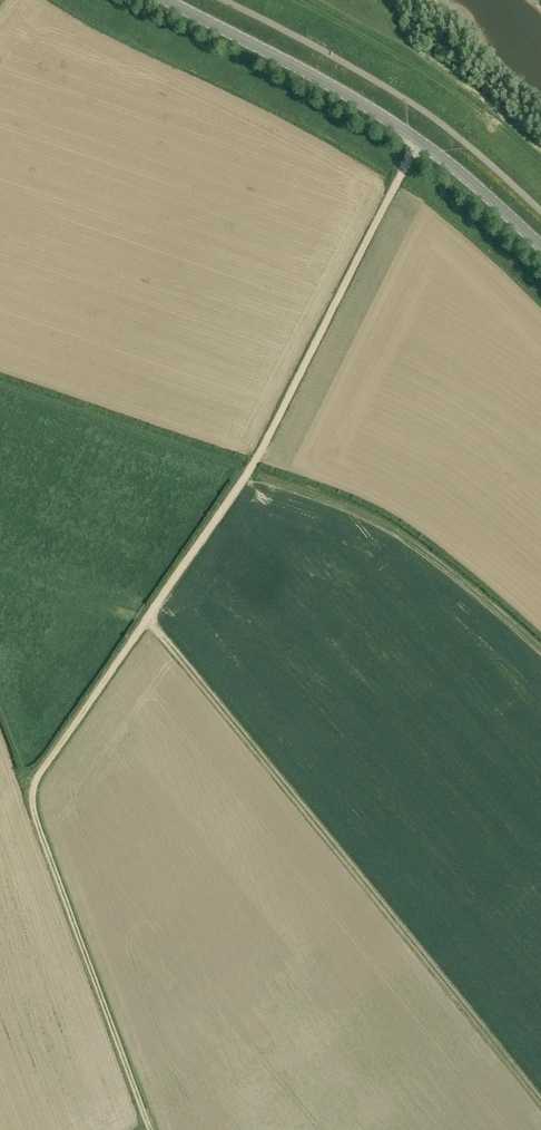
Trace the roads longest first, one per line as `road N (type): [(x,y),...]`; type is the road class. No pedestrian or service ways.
road 1 (track): [(147,616),(540,1099)]
road 2 (track): [(150,1129),(32,789),(147,616)]
road 3 (track): [(417,138),(258,456),(147,616)]
road 4 (tertiary): [(540,247),(417,138),(173,0)]

